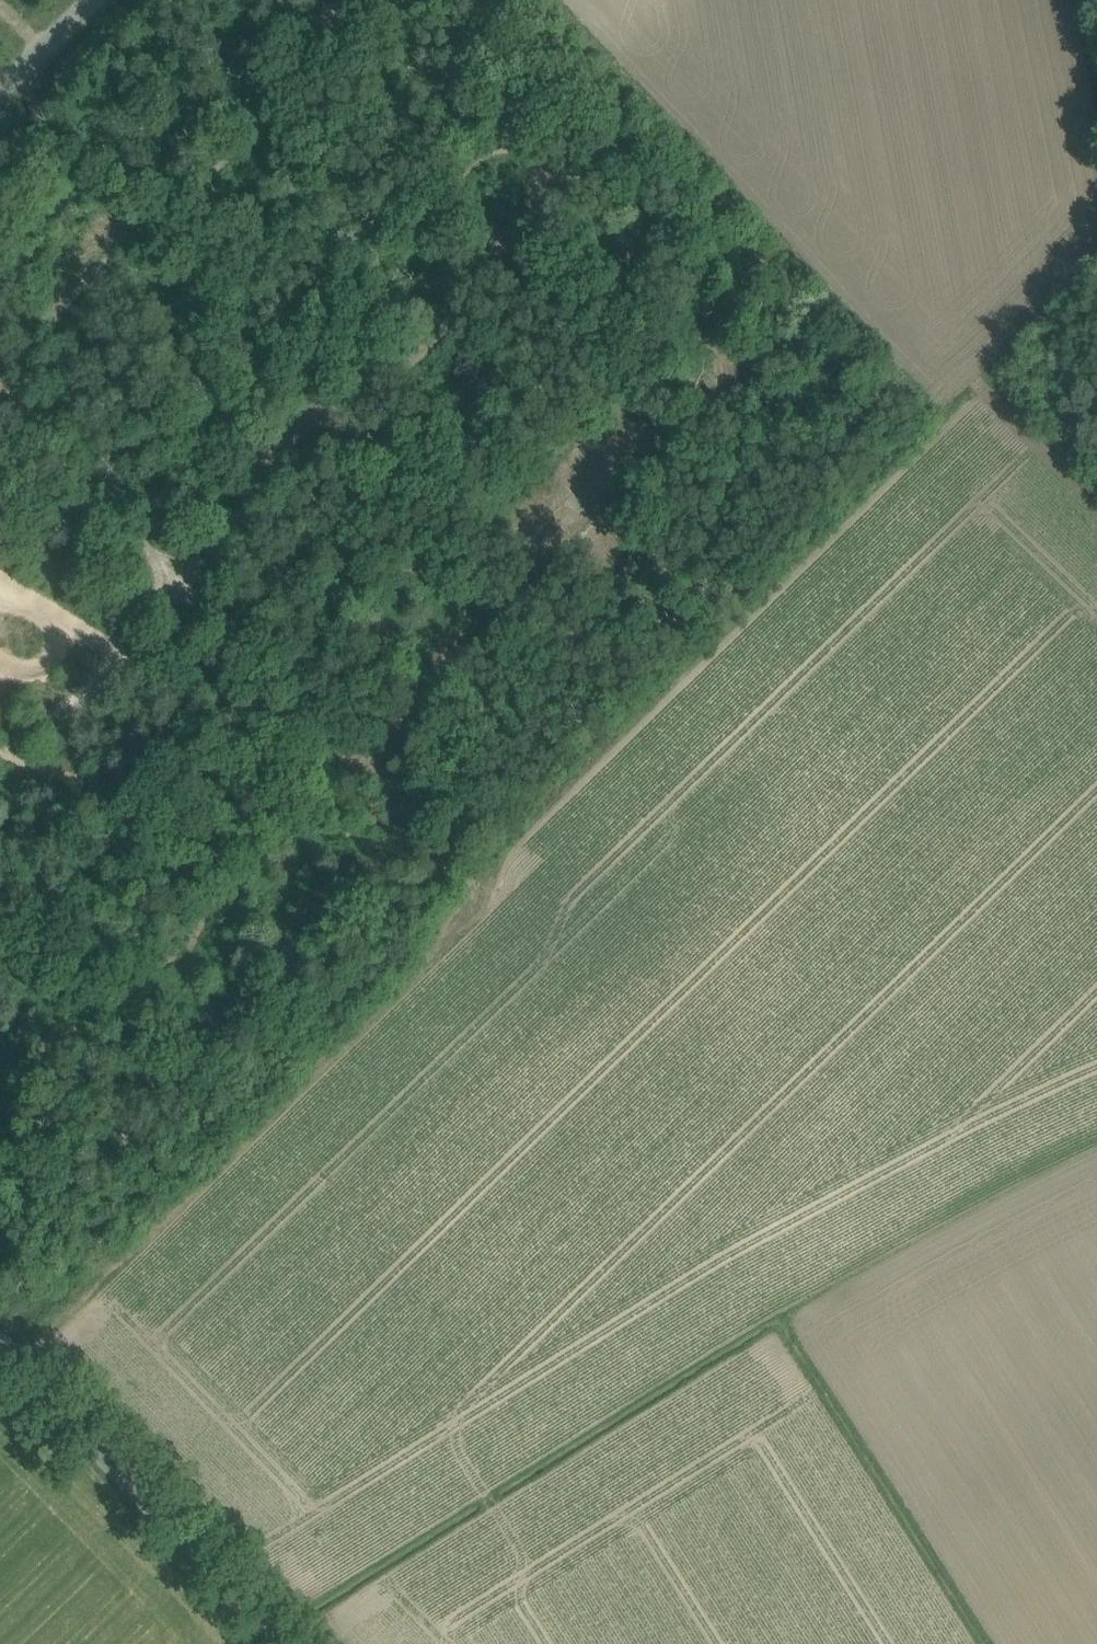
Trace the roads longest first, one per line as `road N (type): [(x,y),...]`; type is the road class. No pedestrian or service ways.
road 1 (unclassified): [(289,1643),(0,1345)]
road 2 (unclassified): [(0,96),(99,0)]

